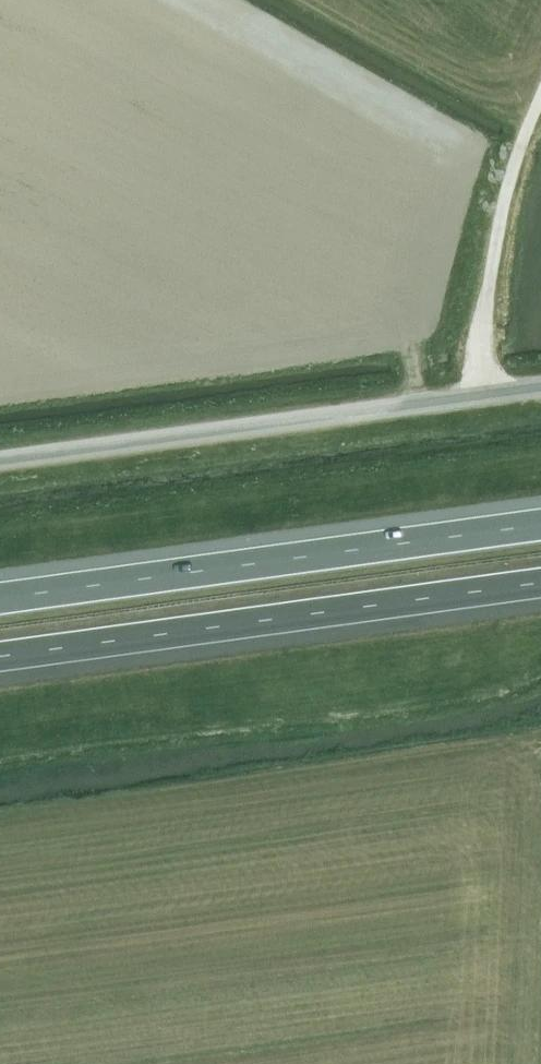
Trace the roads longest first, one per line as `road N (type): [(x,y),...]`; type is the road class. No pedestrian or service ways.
road 1 (tertiary): [(0,462),(540,387)]
road 2 (motorway): [(540,524),(0,598)]
road 3 (motorway): [(0,657),(540,583)]
road 4 (track): [(486,395),(480,353),(497,238),(540,96)]

